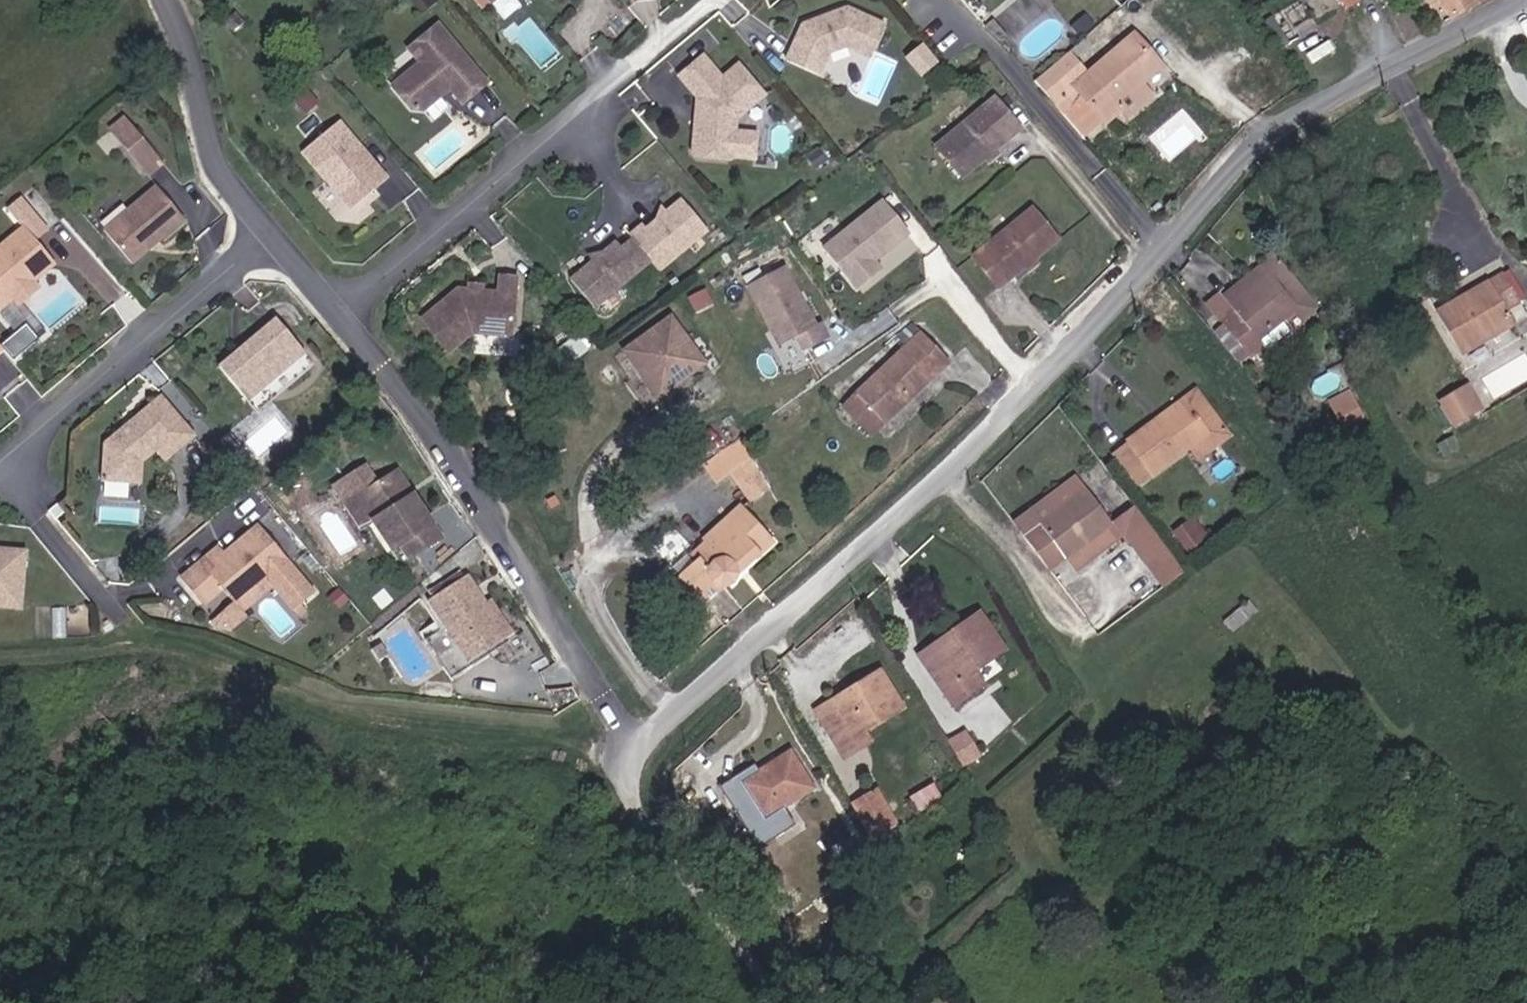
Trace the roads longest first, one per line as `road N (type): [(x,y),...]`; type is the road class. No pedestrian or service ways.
road 1 (residential): [(1526,0),(1318,102),(1264,139),(1174,249),(910,508),(645,742)]
road 2 (residential): [(270,236),(51,418),(29,458),(37,506),(134,637)]
road 3 (residential): [(339,319),(428,422),(616,726),(645,742)]
road 4 (residential): [(339,319),(697,19)]
road 5 (residential): [(645,742),(634,782),(647,820),(792,1002)]
road 6 (residential): [(170,0),(218,170),(270,236)]

